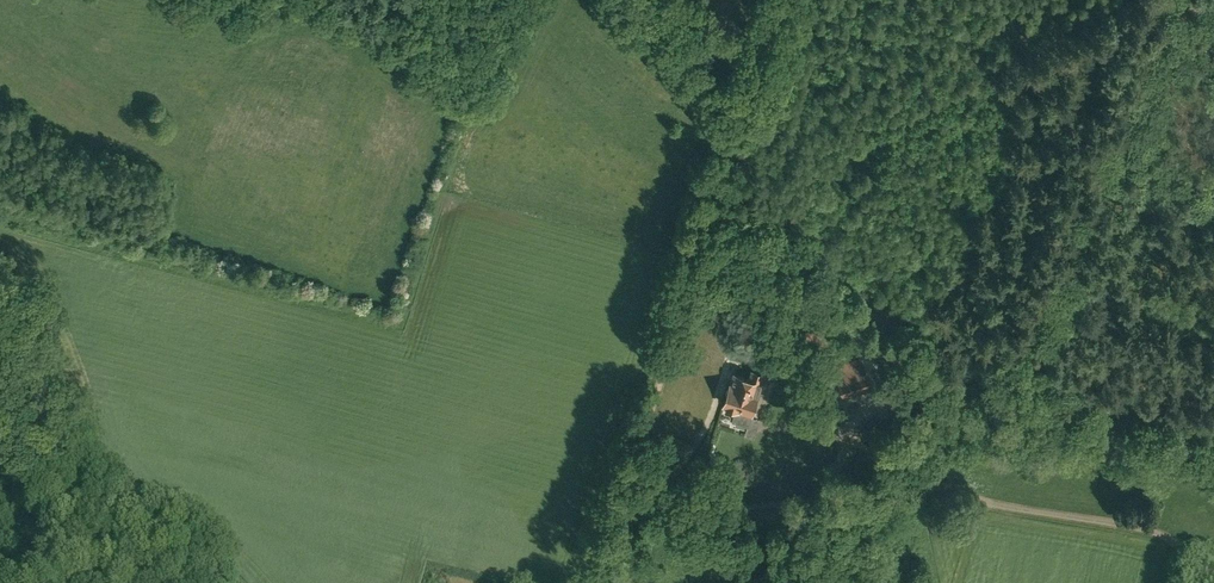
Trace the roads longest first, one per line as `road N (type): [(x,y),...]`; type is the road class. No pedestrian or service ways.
road 1 (track): [(768,0),(598,582)]
road 2 (track): [(234,582),(187,551),(58,557)]

